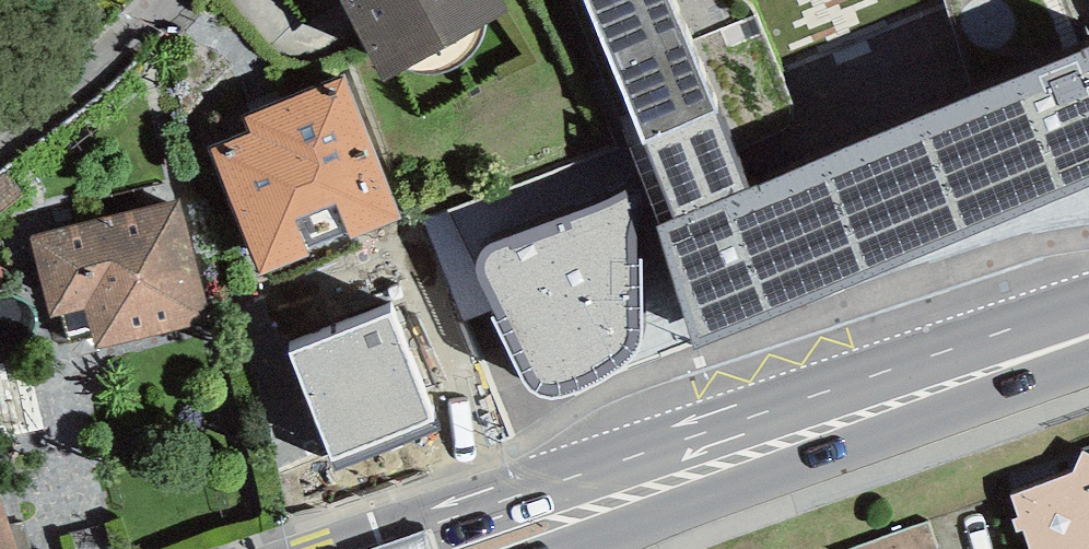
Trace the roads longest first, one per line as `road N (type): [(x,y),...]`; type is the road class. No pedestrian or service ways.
road 1 (secondary): [(1088,335),(478,548)]
road 2 (residential): [(173,0),(0,144)]

